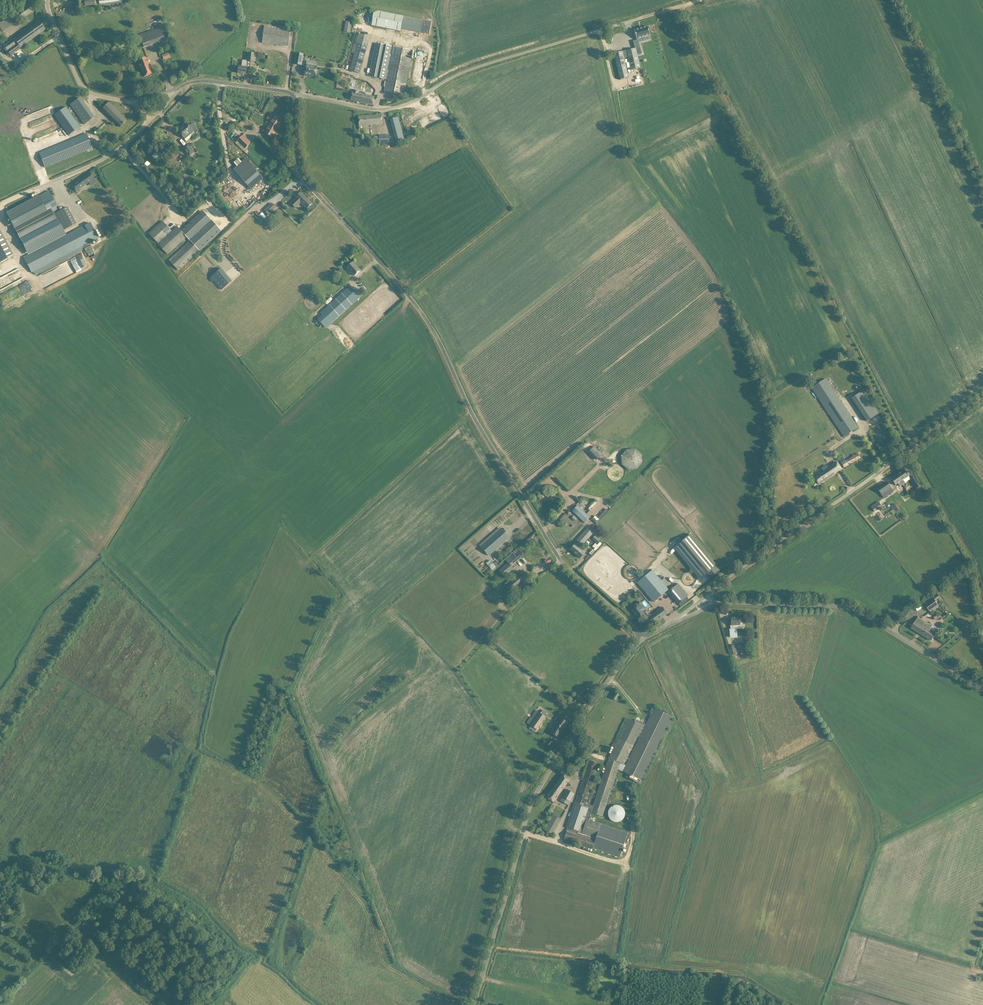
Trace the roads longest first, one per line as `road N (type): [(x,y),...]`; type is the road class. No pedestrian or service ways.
road 1 (unclassified): [(642,639),(560,561),(420,312),(300,174),(293,96)]
road 2 (track): [(908,452),(679,7)]
road 3 (unclassified): [(473,1004),(532,800),(642,639)]
road 4 (unclassified): [(293,96),(374,110),(406,106),(459,74),(600,30)]
road 5 (unclassified): [(982,688),(843,608),(710,608)]
road 6 (unclassified): [(710,594),(908,452)]
road 7 (track): [(908,452),(969,559),(982,637)]
road 8 (unclassified): [(182,87),(130,103),(88,92),(47,0)]
road 9 (unclassified): [(35,189),(121,147),(182,87)]
road 10 (track): [(155,1004),(97,952),(79,972),(50,954)]

